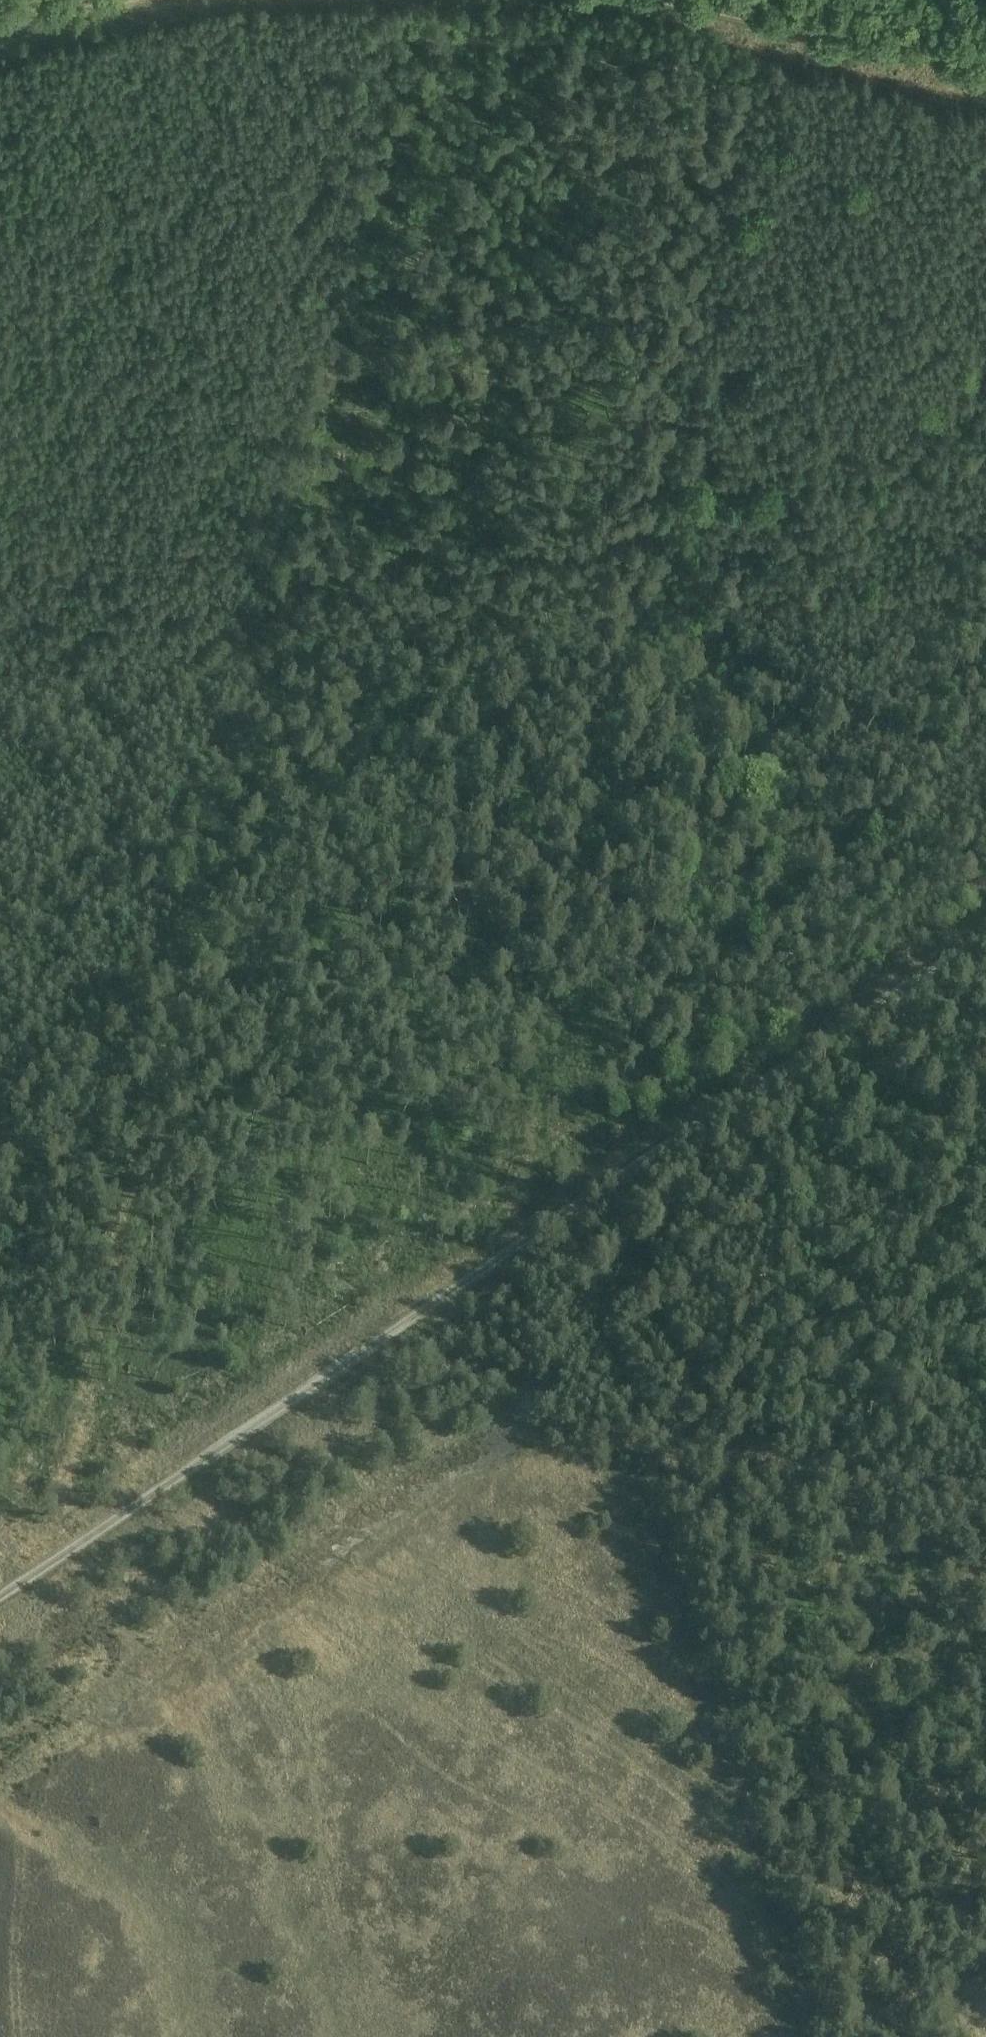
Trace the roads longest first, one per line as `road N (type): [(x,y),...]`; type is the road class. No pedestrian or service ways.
road 1 (track): [(985,932),(0,1598)]
road 2 (track): [(985,64),(669,0)]
road 3 (track): [(127,0),(0,32)]

